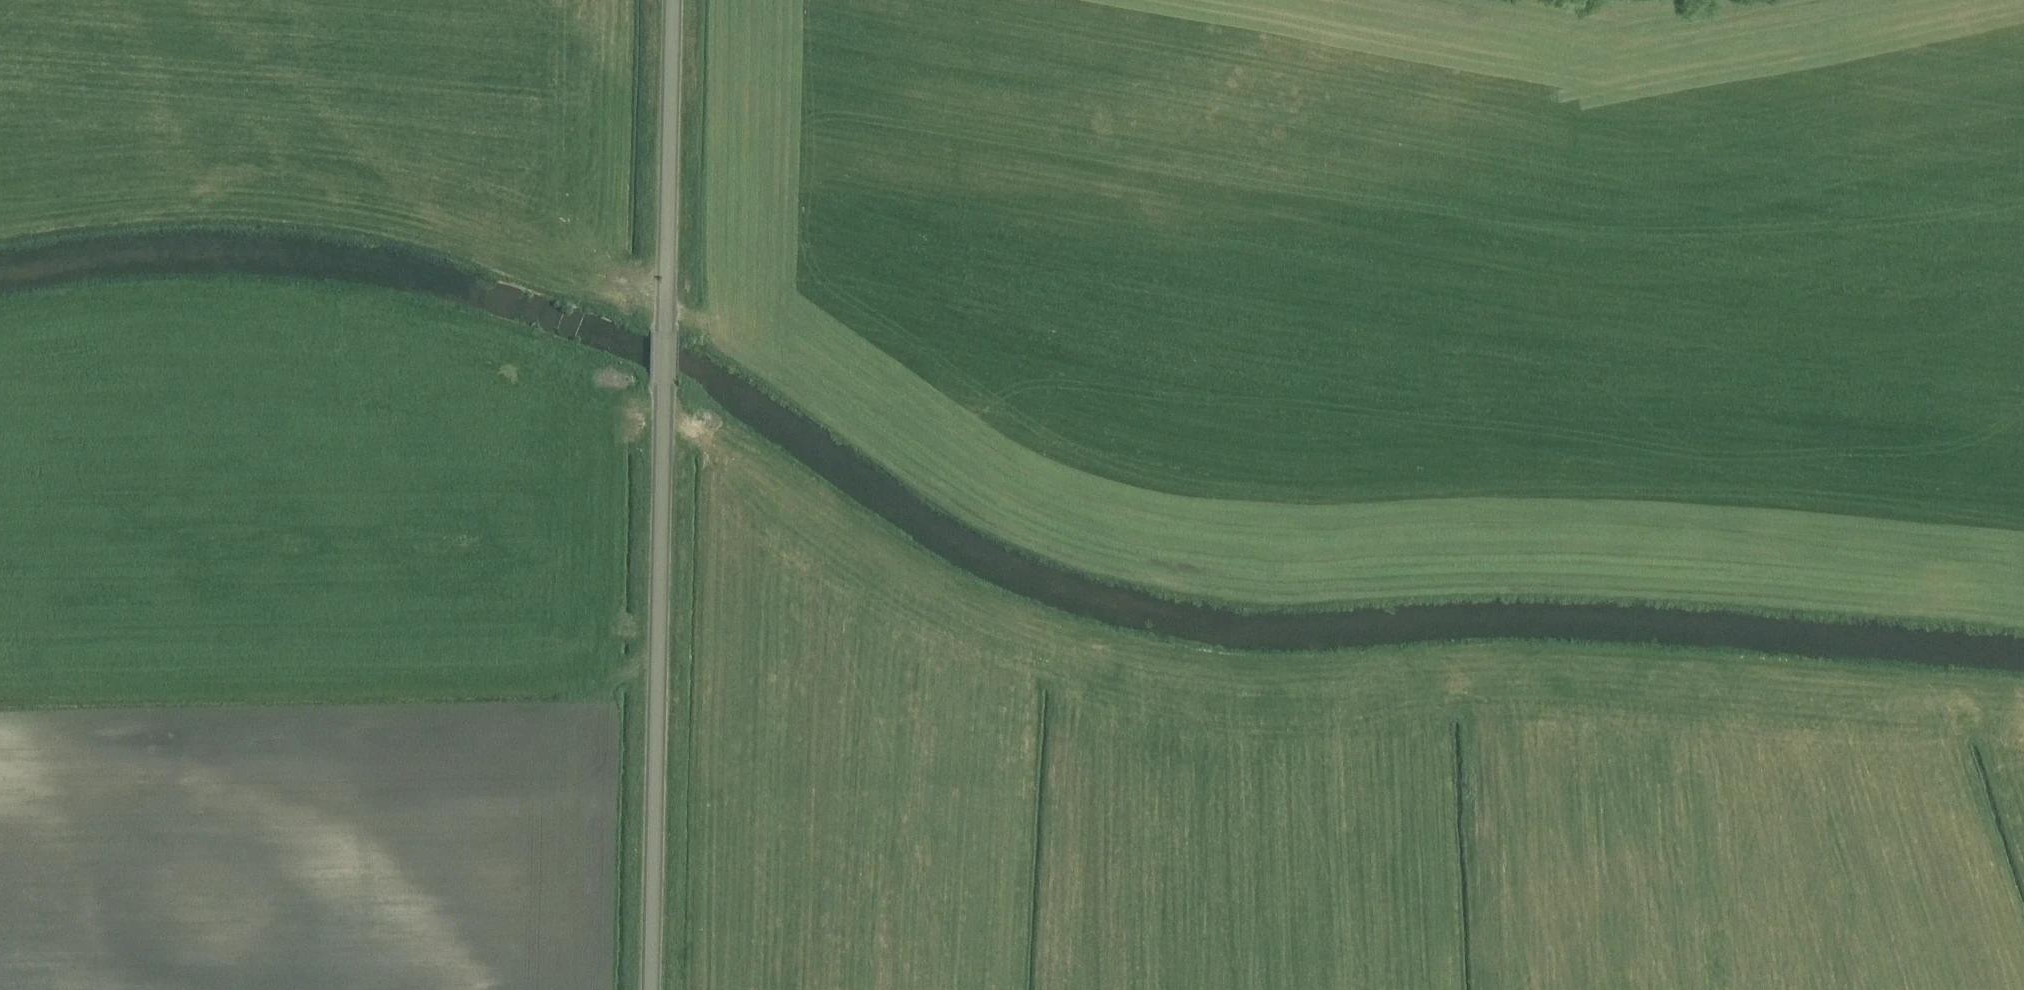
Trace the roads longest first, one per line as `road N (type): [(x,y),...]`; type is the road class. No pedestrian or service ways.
road 1 (unclassified): [(649,989),(673,0)]

